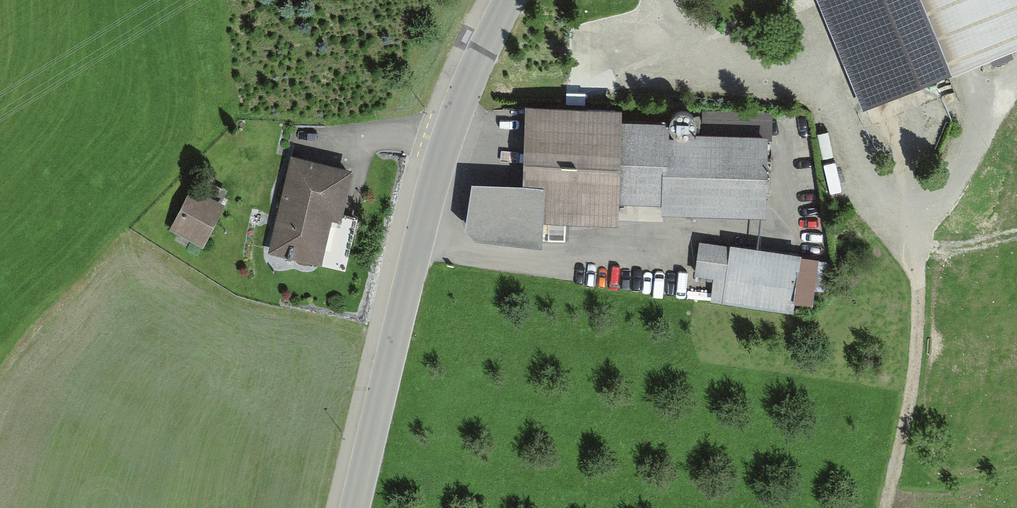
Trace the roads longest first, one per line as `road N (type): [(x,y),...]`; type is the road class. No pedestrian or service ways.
road 1 (track): [(382,392),(895,477),(1016,469)]
road 2 (tertiary): [(355,507),(416,246),(456,112),(508,0)]
road 3 (track): [(672,0),(686,36),(703,53),(819,96),(907,263),(1016,237)]
road 4 (track): [(889,507),(924,328),(918,278),(907,263)]
road 5 (track): [(1016,70),(981,91),(962,177),(940,211)]

